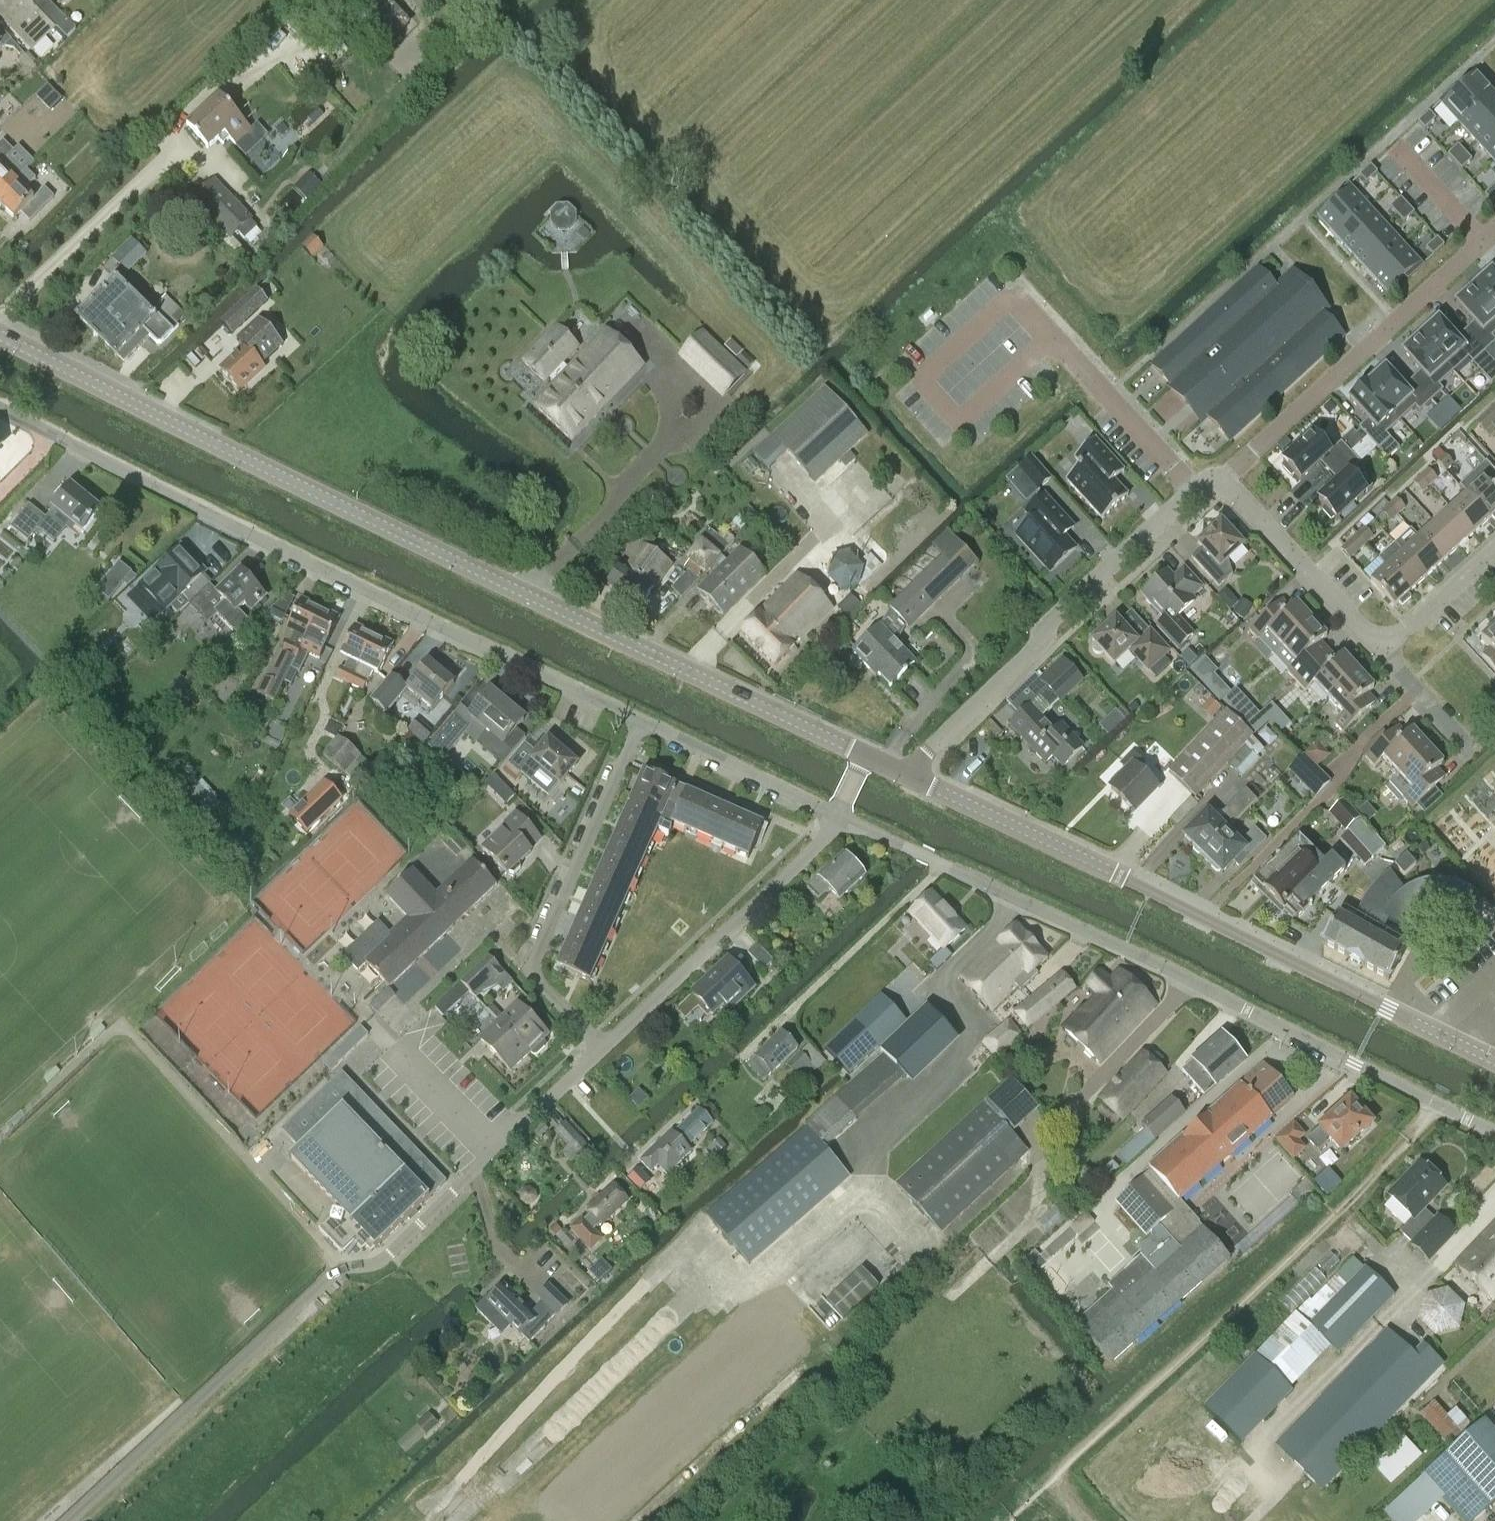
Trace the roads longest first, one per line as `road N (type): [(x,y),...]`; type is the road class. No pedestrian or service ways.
road 1 (tertiary): [(864,756),(0,335)]
road 2 (residential): [(1494,1134),(837,817)]
road 3 (residential): [(641,720),(0,408)]
road 4 (tertiary): [(1494,1061),(912,778)]
road 5 (track): [(1437,1106),(1357,1196),(1065,1468)]
road 6 (track): [(435,1520),(485,1455),(665,1265),(734,1287),(784,1270)]
road 7 (residential): [(1223,483),(1210,483),(1054,624),(1045,644),(927,752),(912,778)]
road 8 (residential): [(602,1049),(529,972),(641,720)]
road 9 (residential): [(1223,483),(1494,230)]
road 10 (residential): [(602,1049),(829,834),(837,817)]
road 11 (residential): [(1381,653),(1223,483)]
road 12 (residential): [(837,817),(641,720)]
road 13 (residential): [(1381,653),(1494,548)]
road 14 (residential): [(494,1151),(602,1049)]
road 15 (residential): [(1475,764),(1381,653)]

